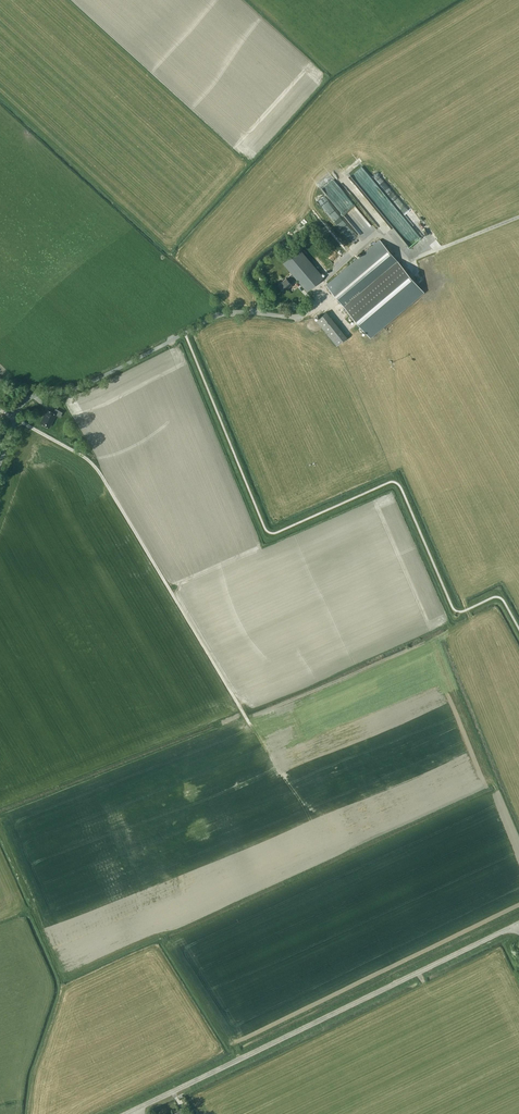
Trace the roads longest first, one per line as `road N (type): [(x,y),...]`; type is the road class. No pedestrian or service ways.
road 1 (unclassified): [(127,1113),(518,923)]
road 2 (track): [(251,728),(100,477),(16,418)]
road 3 (unclassified): [(0,461),(32,396),(82,386),(223,314),(302,317)]

